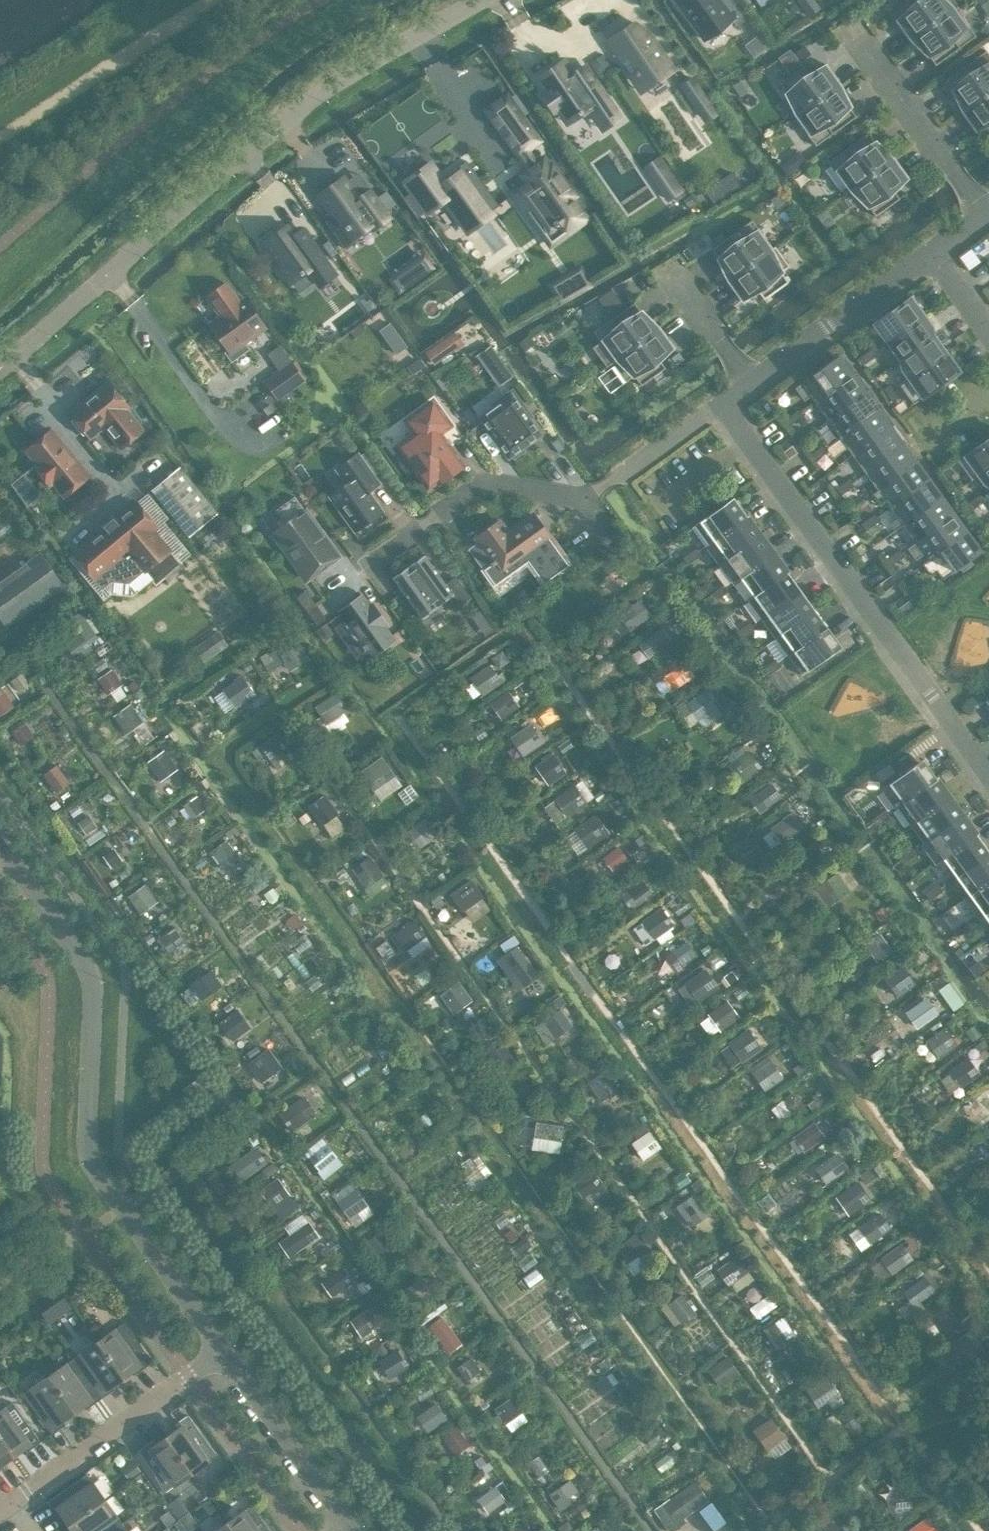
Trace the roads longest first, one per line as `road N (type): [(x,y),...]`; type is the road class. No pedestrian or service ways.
road 1 (residential): [(0,364),(344,72),(474,0)]
road 2 (tertiary): [(220,1350),(95,1174),(87,1151),(90,972),(0,845)]
road 3 (residential): [(722,404),(988,776)]
road 4 (residential): [(9,1502),(220,1350)]
road 5 (residential): [(365,568),(483,483),(588,501)]
road 6 (track): [(0,136),(208,0)]
road 7 (tertiary): [(352,1530),(220,1350)]
road 8 (residential): [(929,255),(750,382)]
road 9 (residential): [(988,212),(862,44)]
road 10 (residential): [(588,501),(722,404)]
road 11 (residential): [(750,382),(675,276)]

